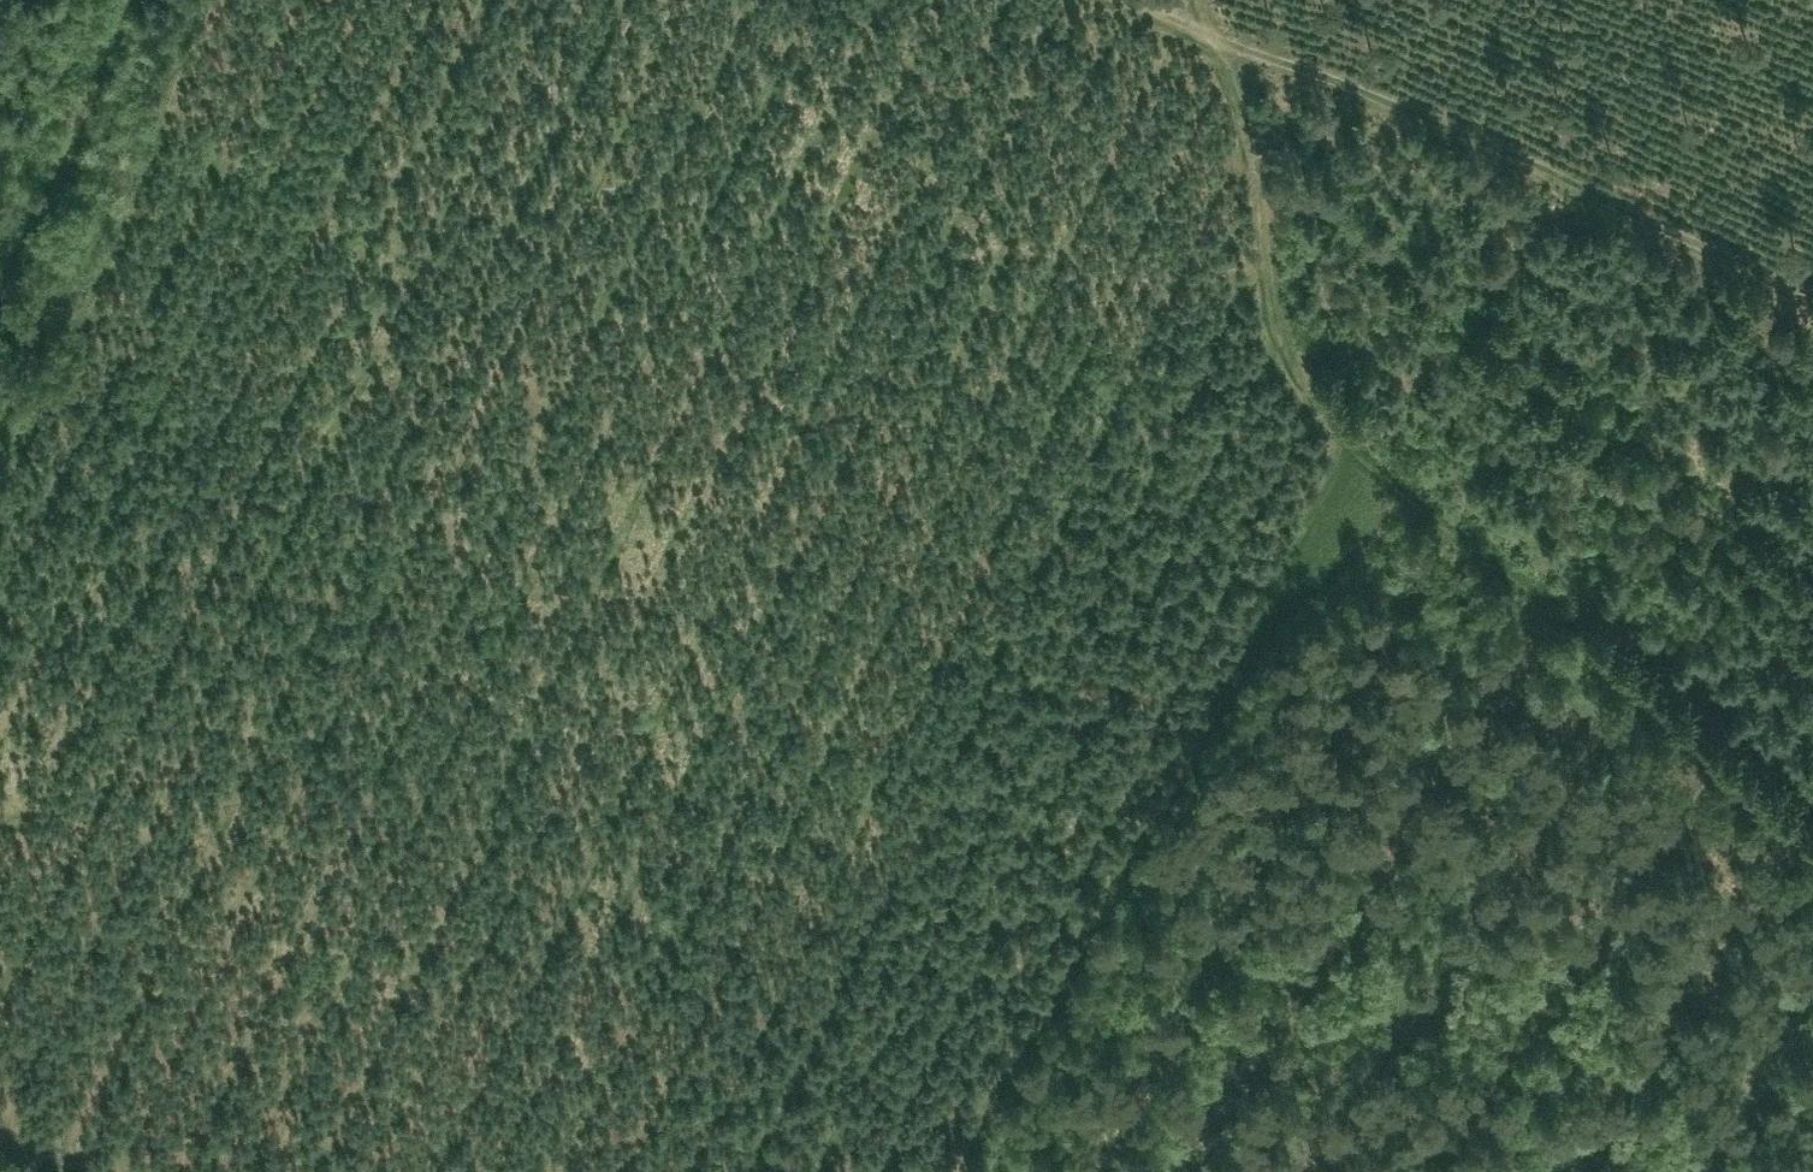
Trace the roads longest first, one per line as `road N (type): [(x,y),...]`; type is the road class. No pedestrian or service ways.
road 1 (track): [(1228,44),(1279,332),(1322,416),(1383,502),(1812,842)]
road 2 (track): [(1135,0),(1812,296)]
road 3 (track): [(0,266),(132,0)]

